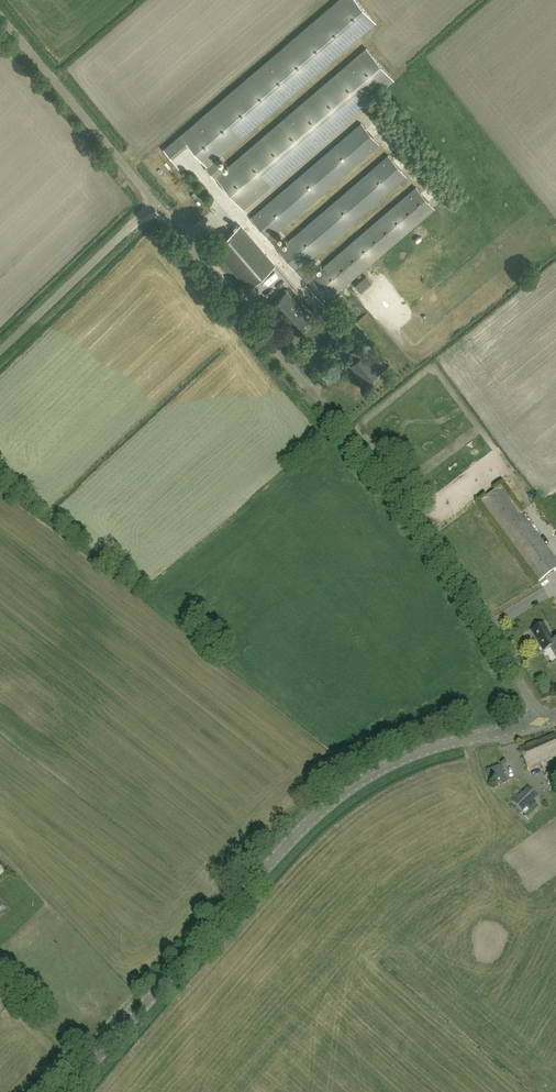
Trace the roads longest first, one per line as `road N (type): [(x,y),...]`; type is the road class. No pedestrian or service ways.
road 1 (unclassified): [(544,721),(387,481),(155,203)]
road 2 (tertiary): [(71,1091),(346,793),(402,759),(544,721)]
road 3 (unclassified): [(155,203),(0,16)]
road 4 (unclassified): [(0,352),(155,203)]

